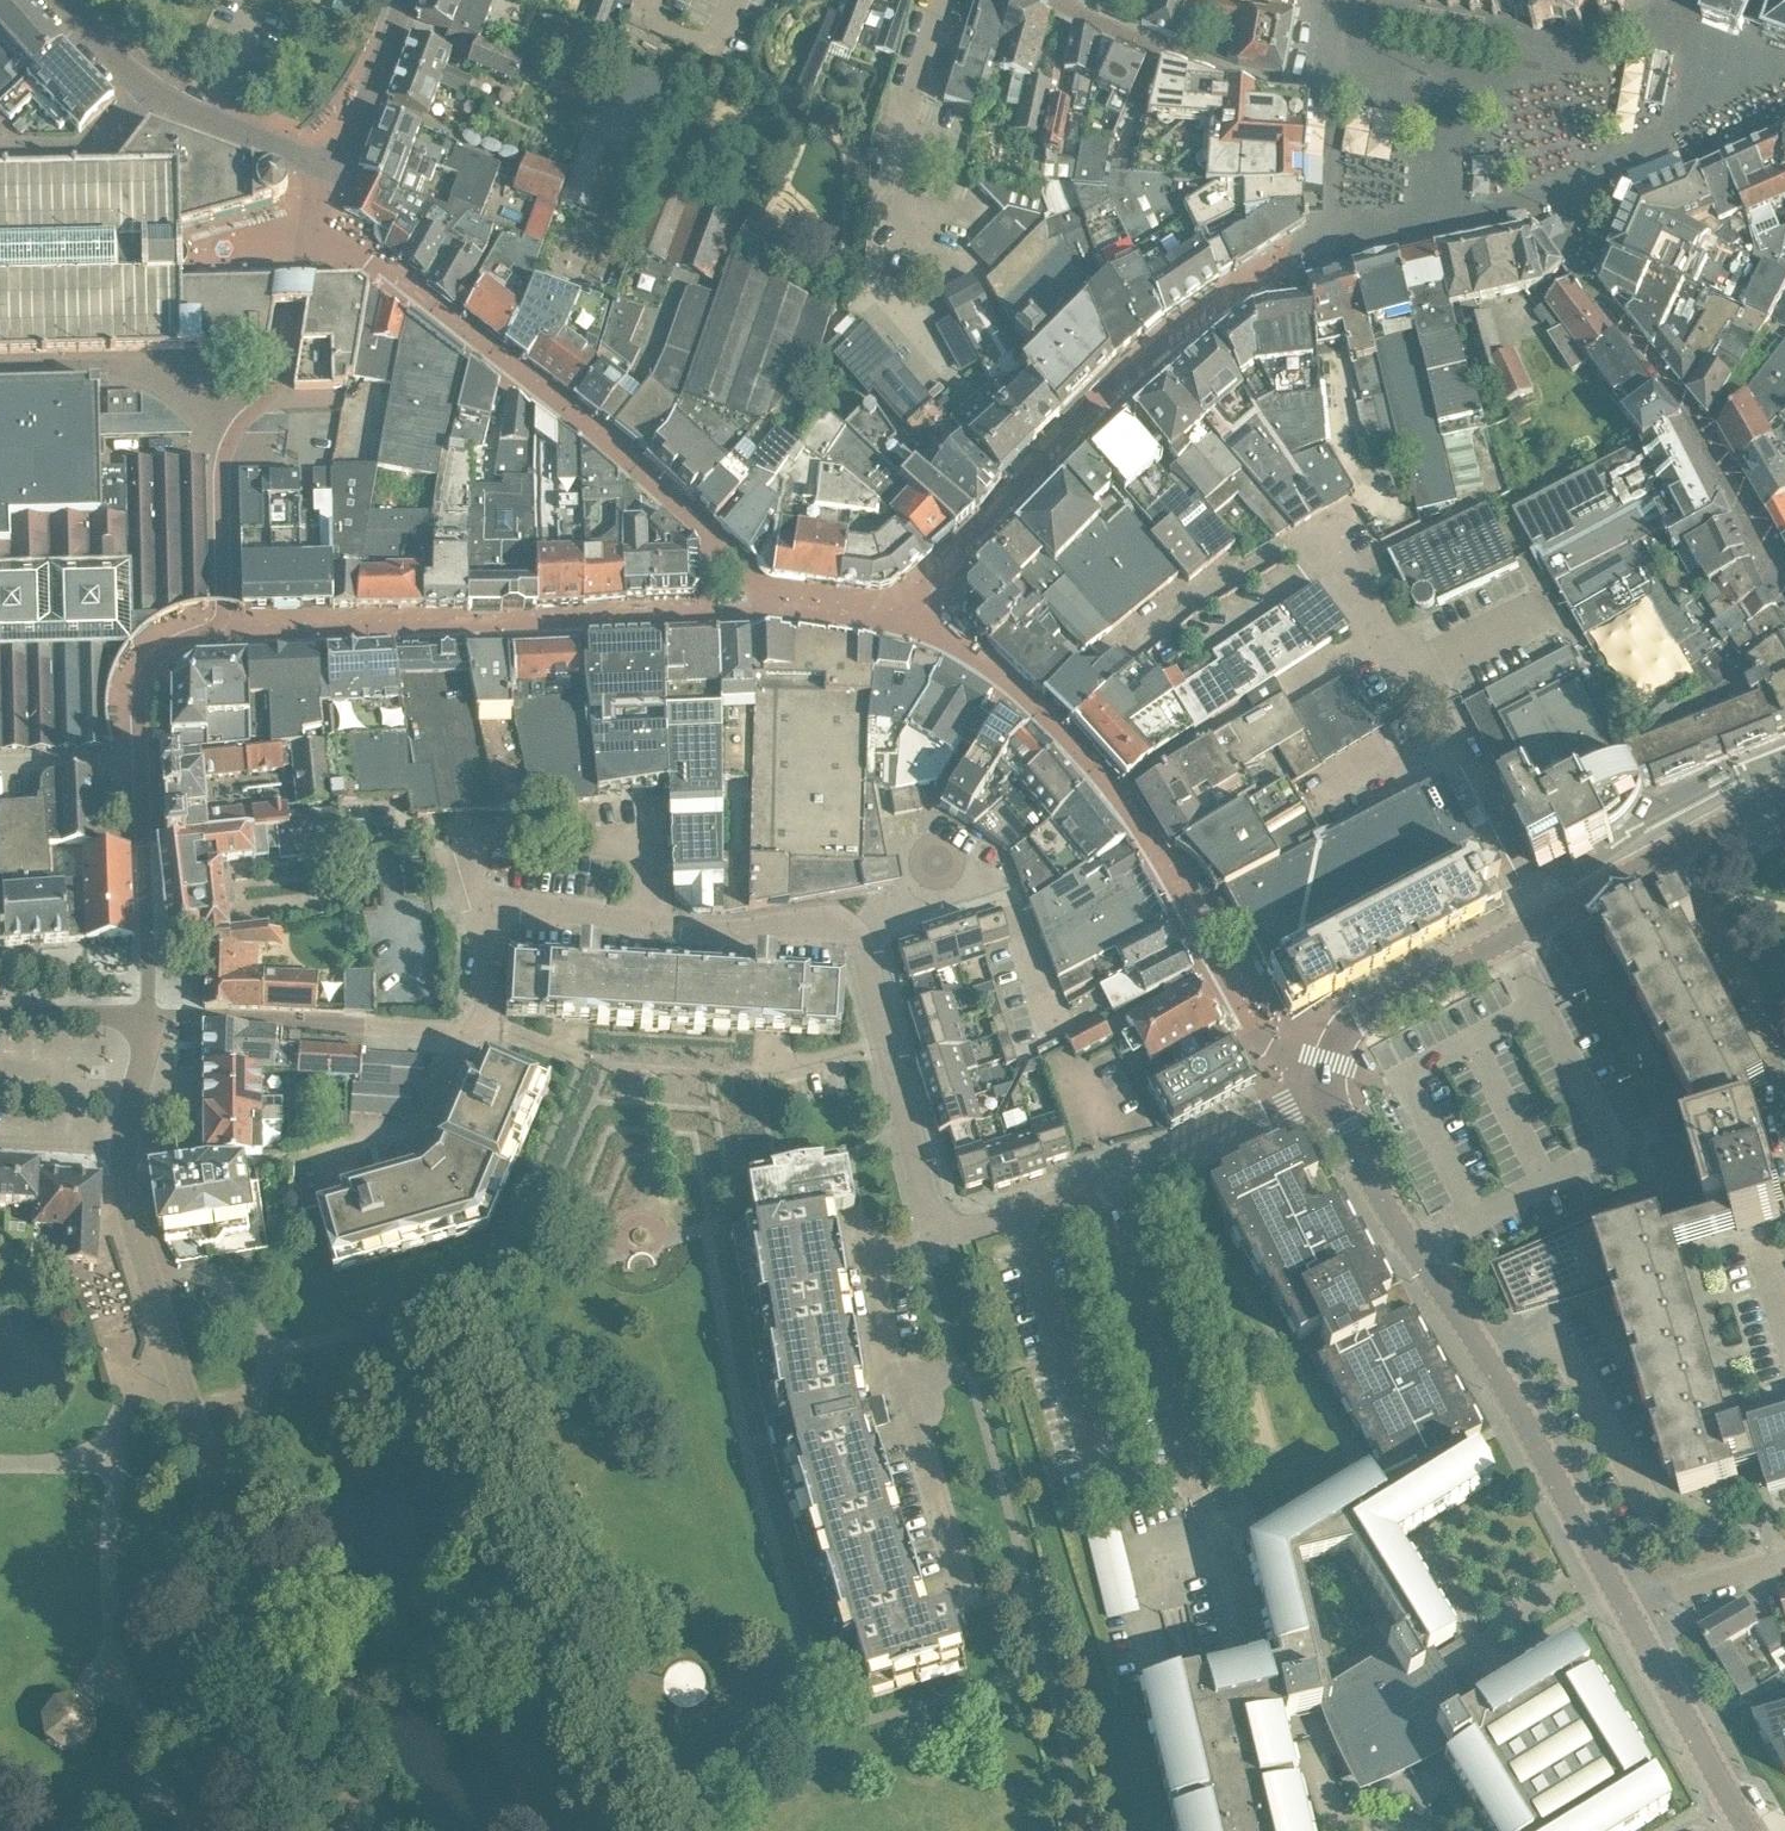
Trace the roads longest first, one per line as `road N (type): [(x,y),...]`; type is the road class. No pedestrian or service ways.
road 1 (tertiary): [(1623,1606),(1506,1385),(1347,1133),(1330,1087)]
road 2 (residential): [(465,1030),(486,1008),(497,915),(522,907),(713,933),(833,921),(856,933)]
road 3 (residential): [(1551,915),(1441,708),(1314,528)]
road 4 (unclassified): [(322,1830),(191,1409)]
road 5 (residential): [(938,1223),(869,1271),(887,1361),(968,1597)]
road 6 (residential): [(938,1223),(969,1228),(1021,1214),(1330,1087)]
road 7 (residential): [(141,759),(149,670),(183,635),(213,630),(220,621),(222,474),(229,442),(250,412)]
road 8 (residential): [(856,933),(937,861),(1005,886),(1052,1030)]
road 9 (residential): [(973,274),(908,243),(909,106),(942,0)]
road 10 (tertiary): [(1330,1087),(1334,1060),(1360,1016),(1551,915)]
road 11 (residential): [(1677,852),(1761,1012),(1784,1110)]
road 12 (residential): [(191,1409),(134,1227),(122,1149)]
road 13 (residential): [(250,412),(271,397),(283,371),(321,161)]
road 14 (residential): [(0,369),(127,365),(250,412)]
road 15 (residential): [(148,1017),(141,759)]
road 16 (tertiary): [(1743,1821),(1623,1606)]
road 17 (residential): [(1280,88),(1058,5)]
road 18 (residential): [(320,1170),(403,1146),(425,1121),(465,1030)]
road 19 (residential): [(405,0),(355,135),(321,161)]
road 20 (residential): [(938,1223),(887,1044)]
road 21 (residential): [(321,161),(153,93)]
road 22 (residential): [(153,93),(102,150),(0,150)]
road 23 (residential): [(290,1020),(465,1030)]
road 24 (residential): [(1623,1606),(1784,1558)]
road 25 (residential): [(148,1017),(0,1017)]
road 26 (residential): [(735,0),(713,47),(641,16),(646,0)]
road 27 (residential): [(0,765),(141,759)]
road 28 (tertiary): [(1551,915),(1677,852)]
road 29 (residential): [(122,1149),(148,1017)]
road 30 (residential): [(153,93),(61,0)]
road 31 (residential): [(1784,1317),(1759,1232),(1722,1243)]
road 32 (residential): [(0,1138),(122,1149)]
road 33 (tertiary): [(1677,852),(1784,796)]

